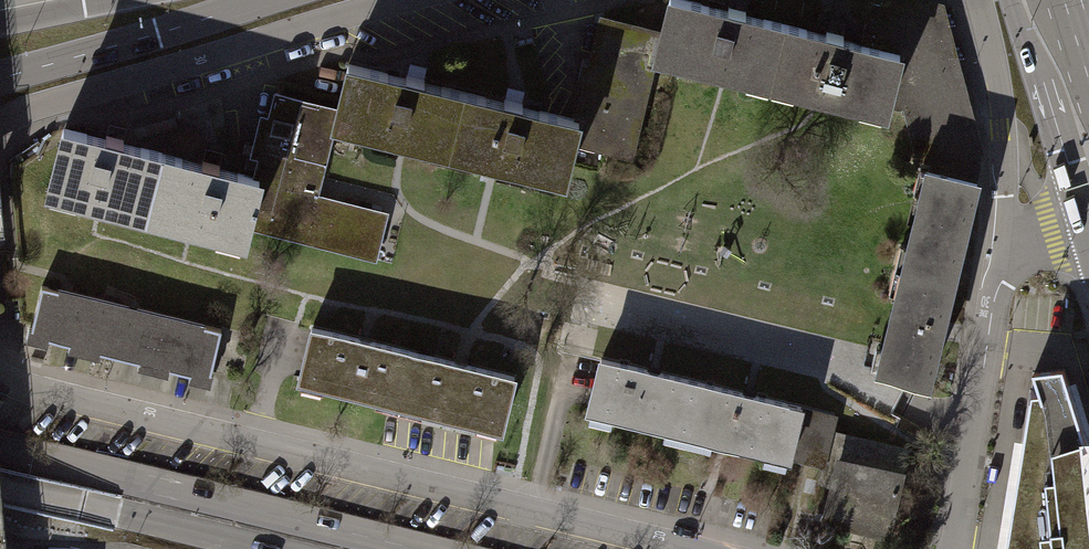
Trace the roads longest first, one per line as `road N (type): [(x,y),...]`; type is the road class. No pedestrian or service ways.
road 1 (residential): [(681,548),(270,454),(0,376)]
road 2 (residential): [(0,123),(46,102),(419,0)]
road 3 (residential): [(1021,246),(995,299),(963,548)]
road 4 (secondary): [(0,78),(252,0)]
road 5 (residential): [(981,8),(996,75),(1004,199),(1021,246)]
road 6 (secondary): [(1010,0),(1088,229)]

